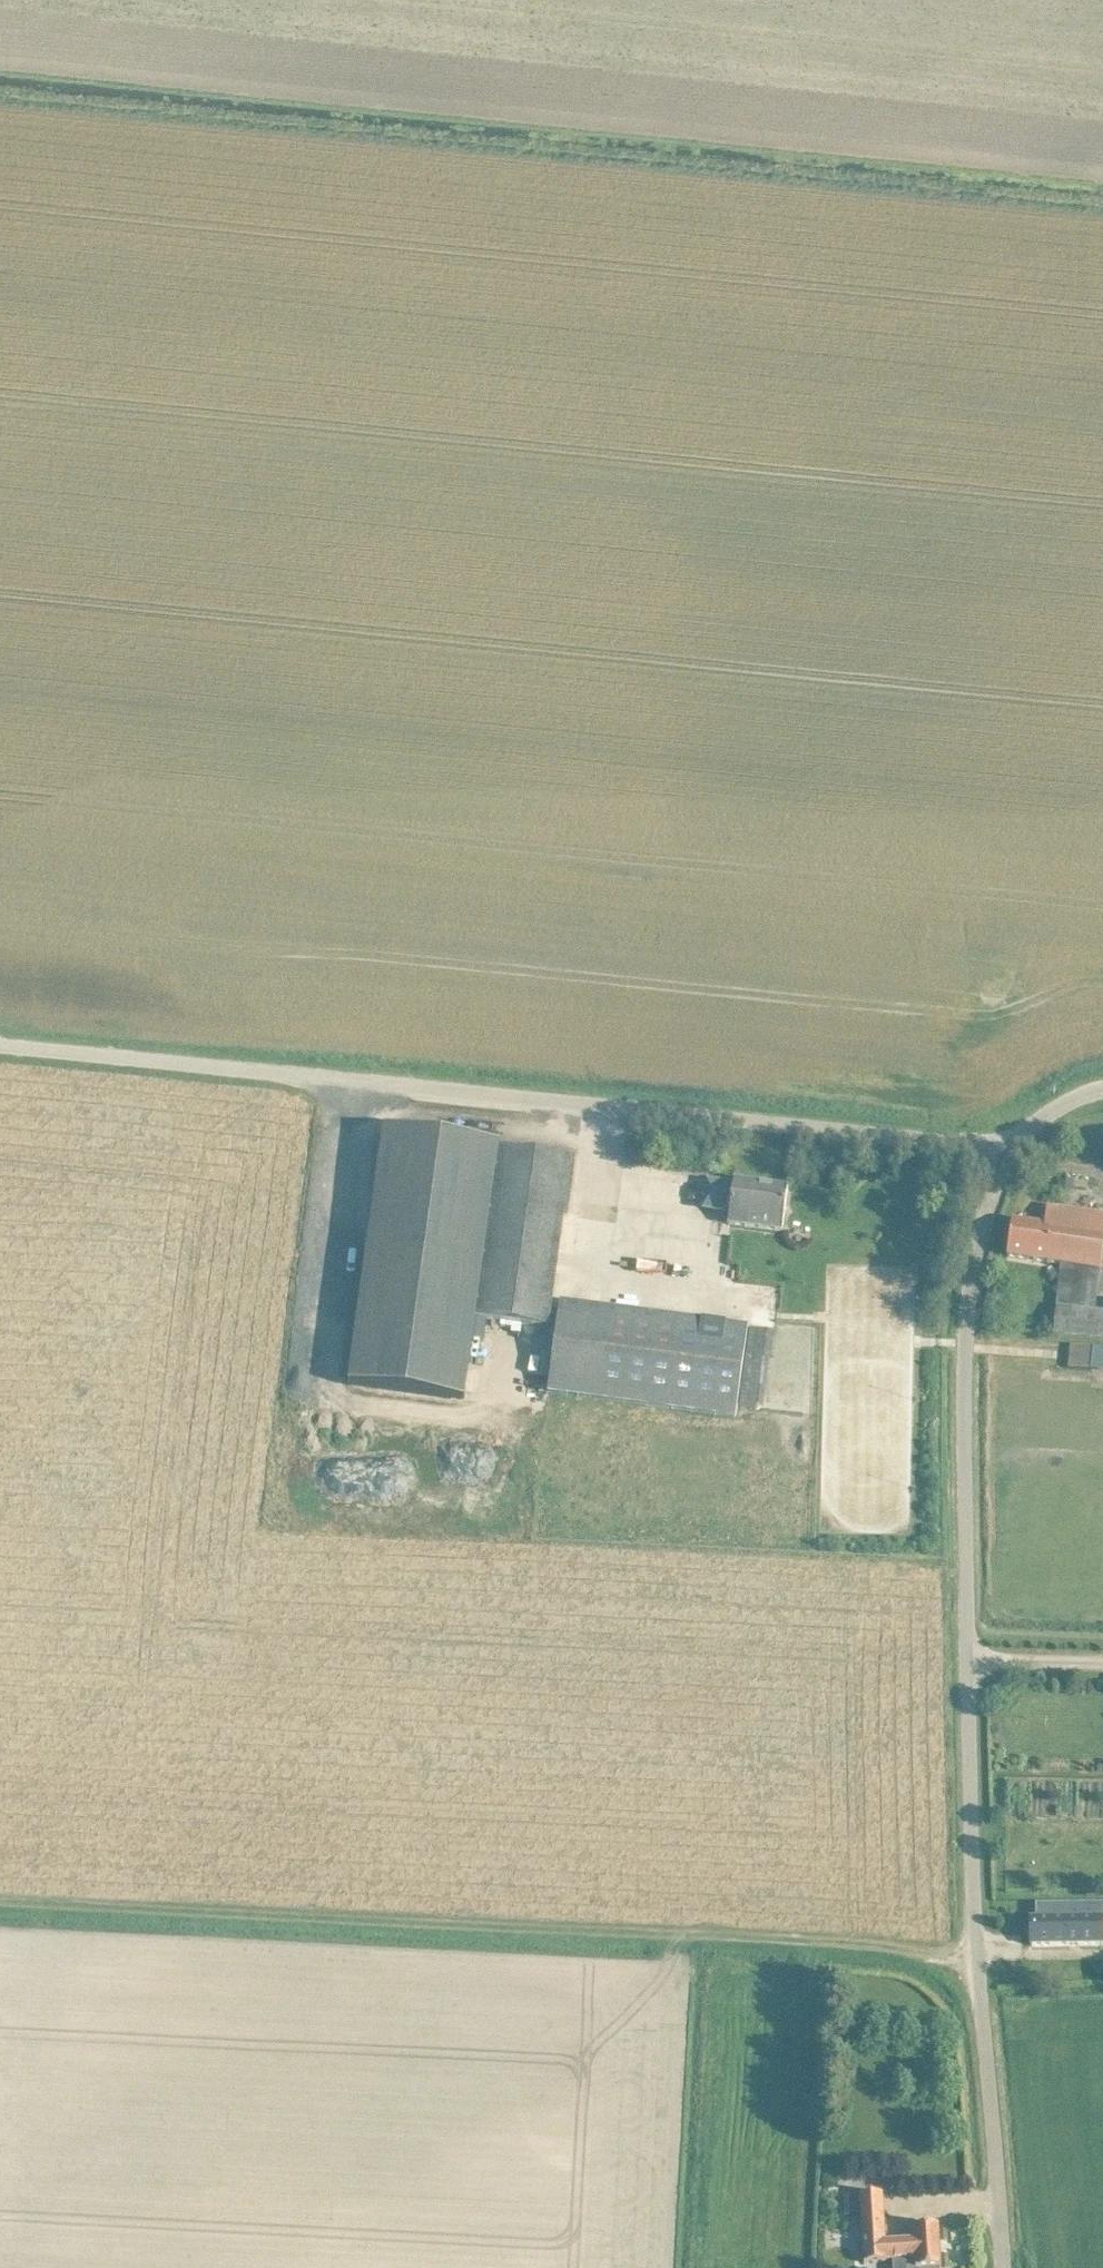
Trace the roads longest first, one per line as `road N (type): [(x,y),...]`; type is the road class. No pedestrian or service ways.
road 1 (unclassified): [(1002,2267),(971,1967),(962,1313),(985,1200),(1007,1150)]
road 2 (unclassified): [(1007,1150),(0,1052)]
road 3 (track): [(0,1906),(807,1943),(971,1967)]

